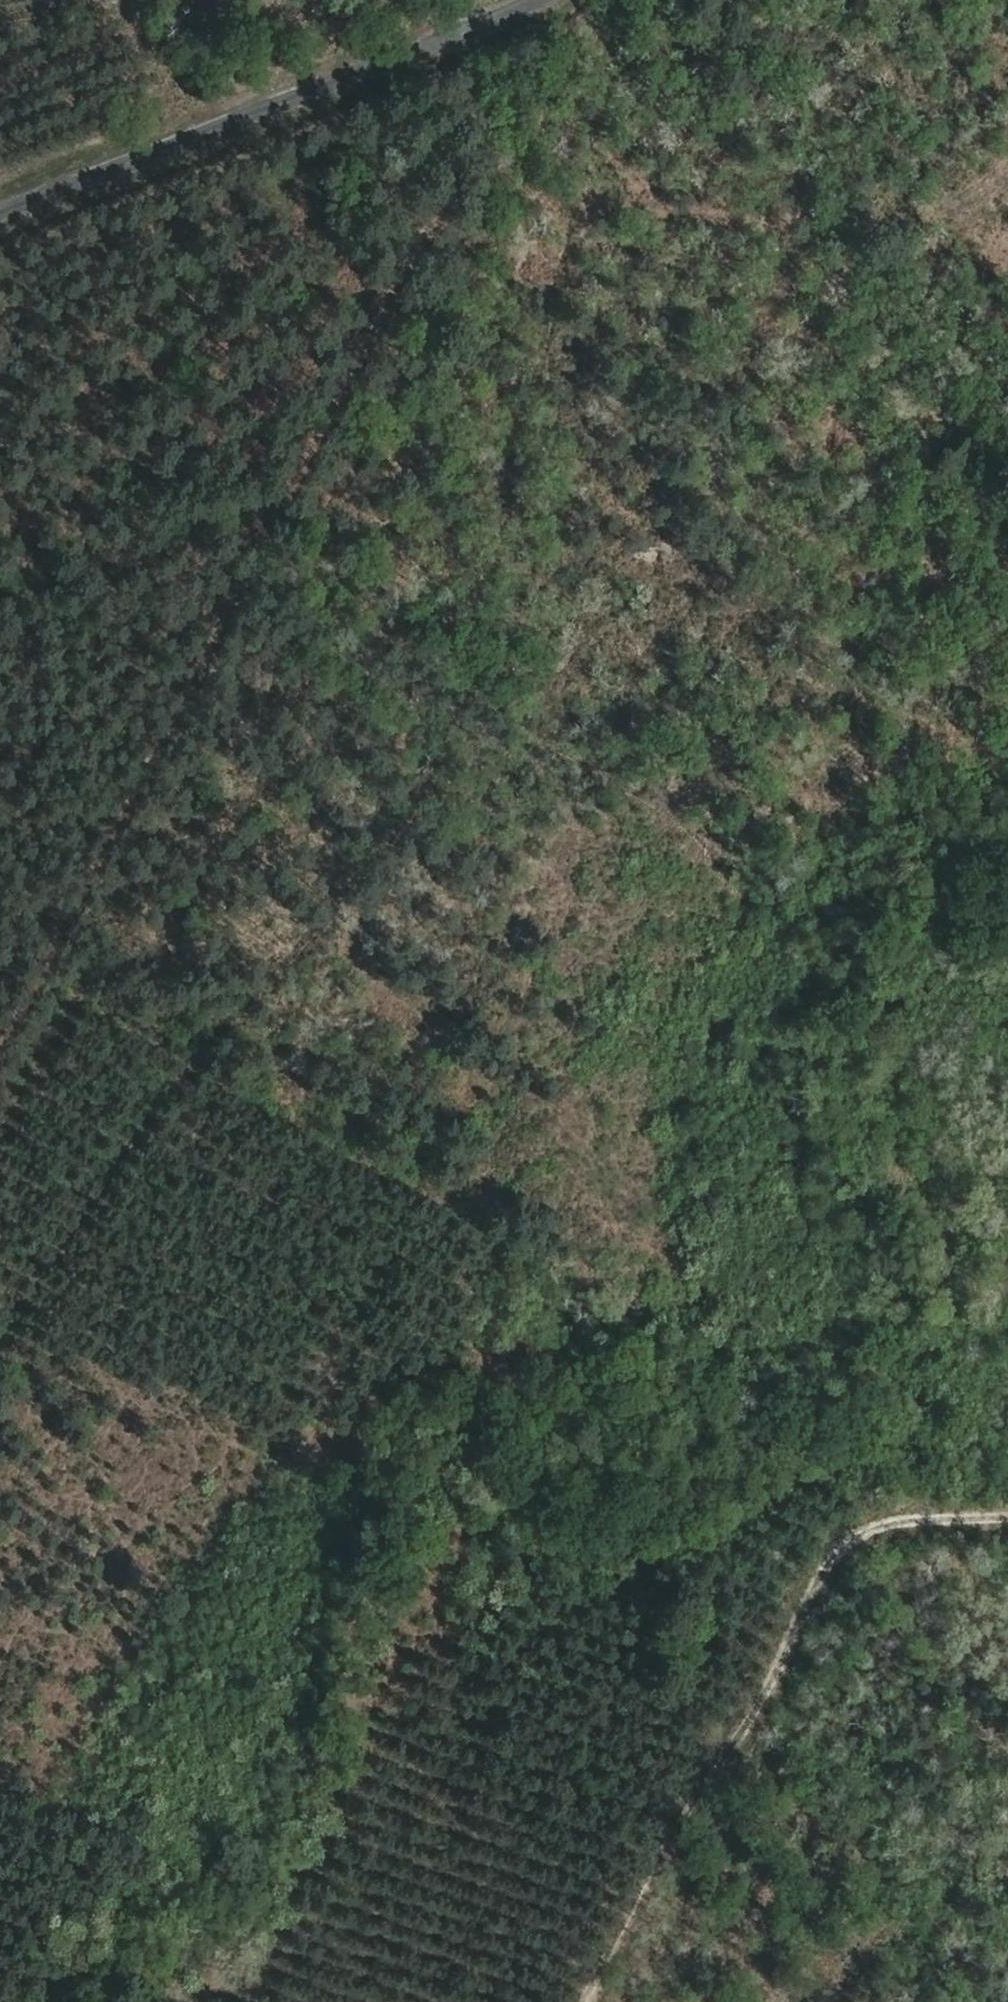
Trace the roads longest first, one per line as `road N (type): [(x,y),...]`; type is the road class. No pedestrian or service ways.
road 1 (unclassified): [(579,0),(0,233)]

